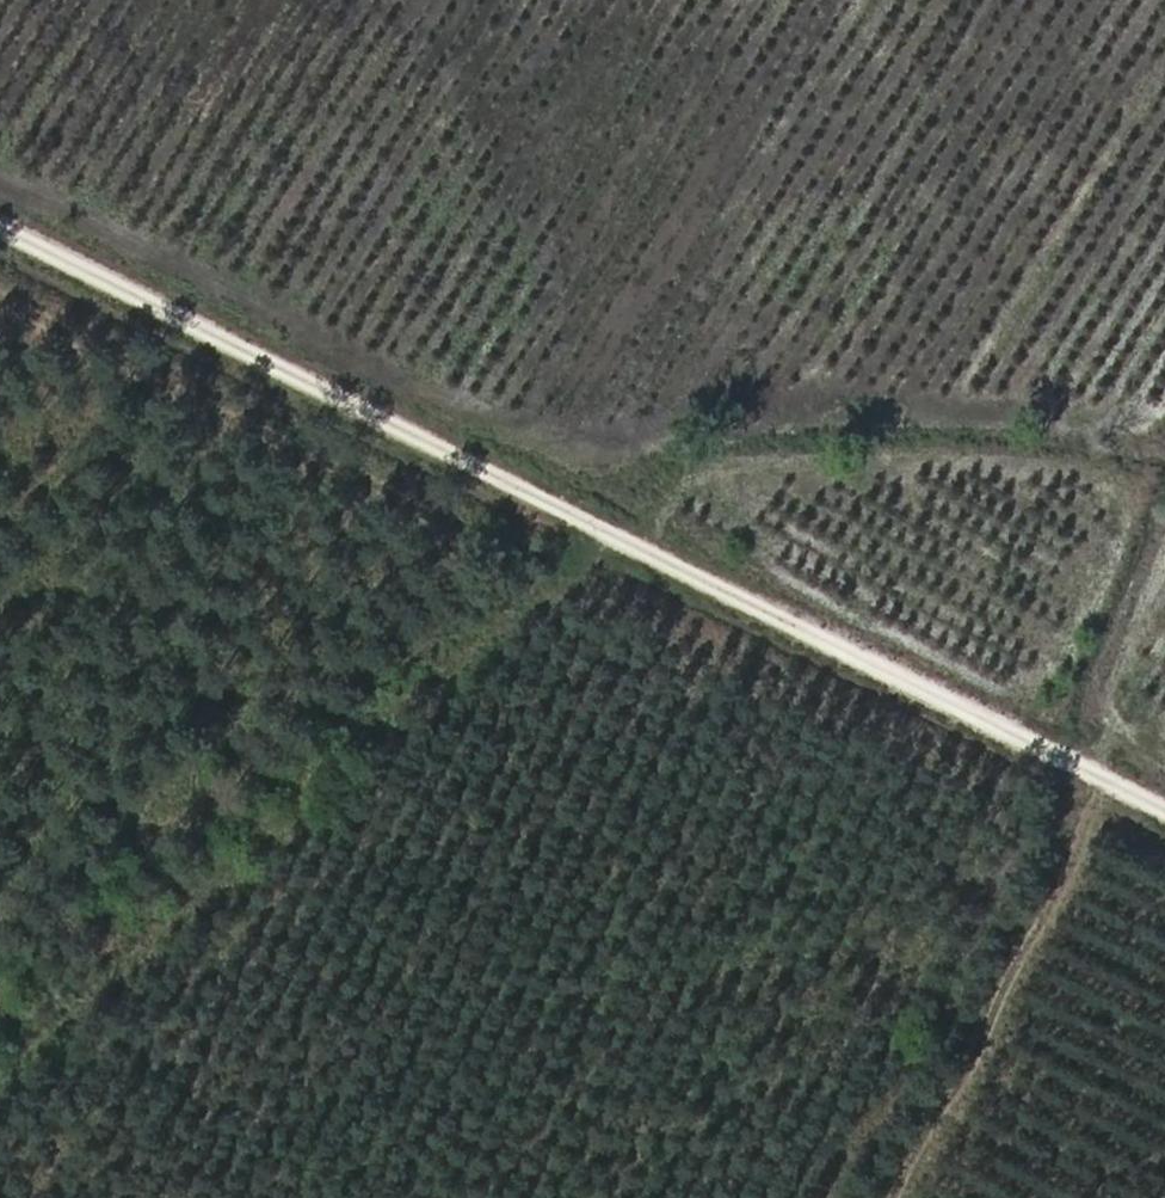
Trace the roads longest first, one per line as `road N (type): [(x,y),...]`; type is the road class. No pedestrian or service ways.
road 1 (track): [(0,227),(1164,809)]

